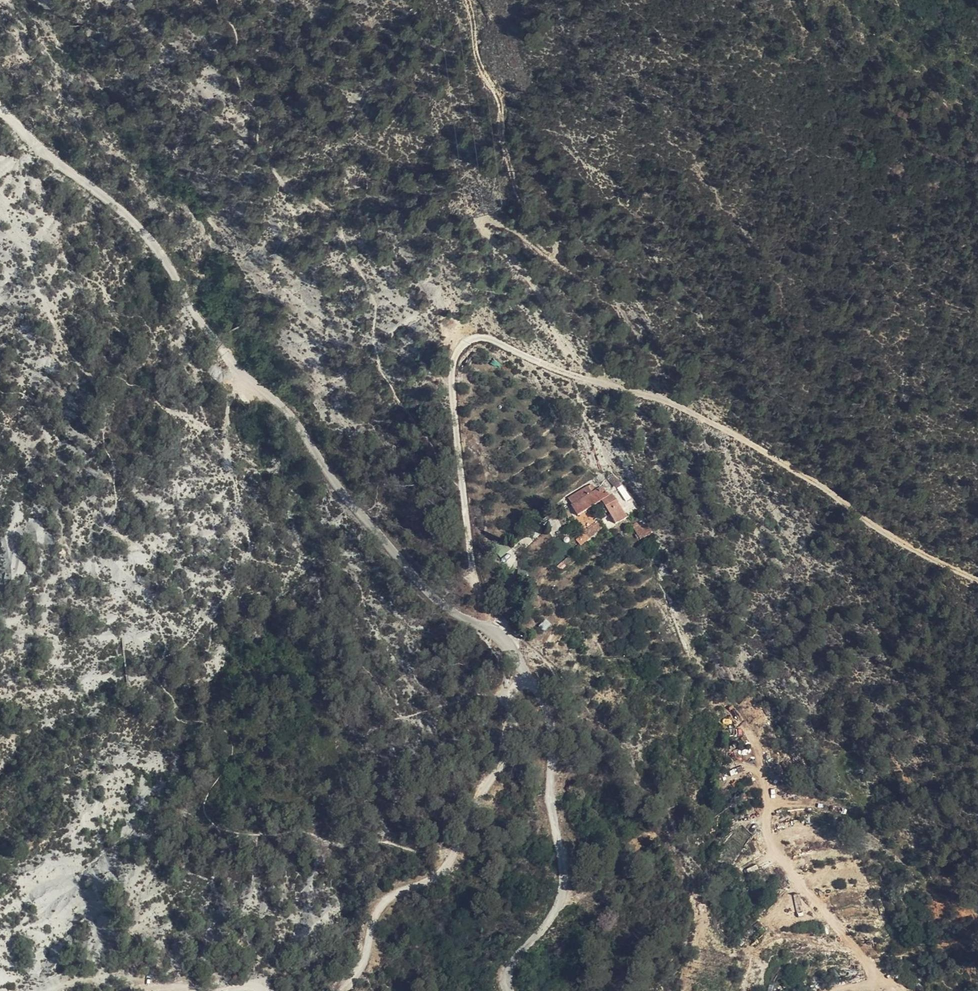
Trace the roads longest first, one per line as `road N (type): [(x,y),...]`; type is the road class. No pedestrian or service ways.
road 1 (track): [(495,636),(474,574),(451,381),(455,358),(480,339),(678,407),(794,471),(886,536),(977,582)]
road 2 (track): [(0,103),(136,222),(252,381),(291,416),(382,536),(447,600),(508,645),(525,672)]
road 3 (track): [(617,390),(562,338),(552,306),(484,223),(490,216),(552,249),(565,244),(522,185),(505,95),(480,63),(475,0)]
road 4 (track): [(525,672),(500,696),(512,717),(504,759),(449,868),(380,905),(356,970),(334,990)]
road 5 (track): [(525,672),(549,728),(566,876),(557,904),(521,950),(512,990)]

